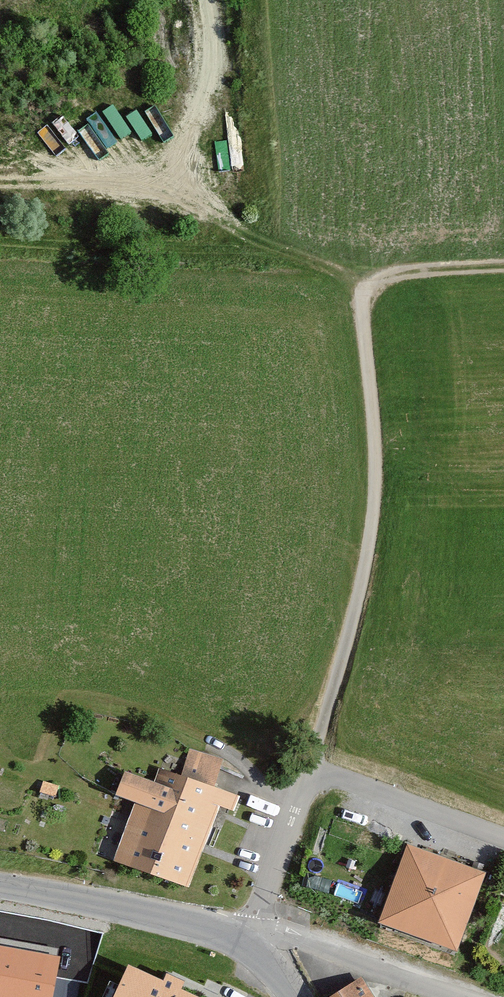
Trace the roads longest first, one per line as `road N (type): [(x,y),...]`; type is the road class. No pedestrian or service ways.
road 1 (track): [(373,282),(341,262),(258,233),(214,204),(170,149),(209,97),(204,0)]
road 2 (residential): [(250,941),(301,787),(316,778),(503,838)]
road 3 (tertiary): [(250,941),(0,886)]
road 4 (residential): [(468,996),(307,943),(250,941)]
road 5 (track): [(373,282),(405,270),(503,266)]

